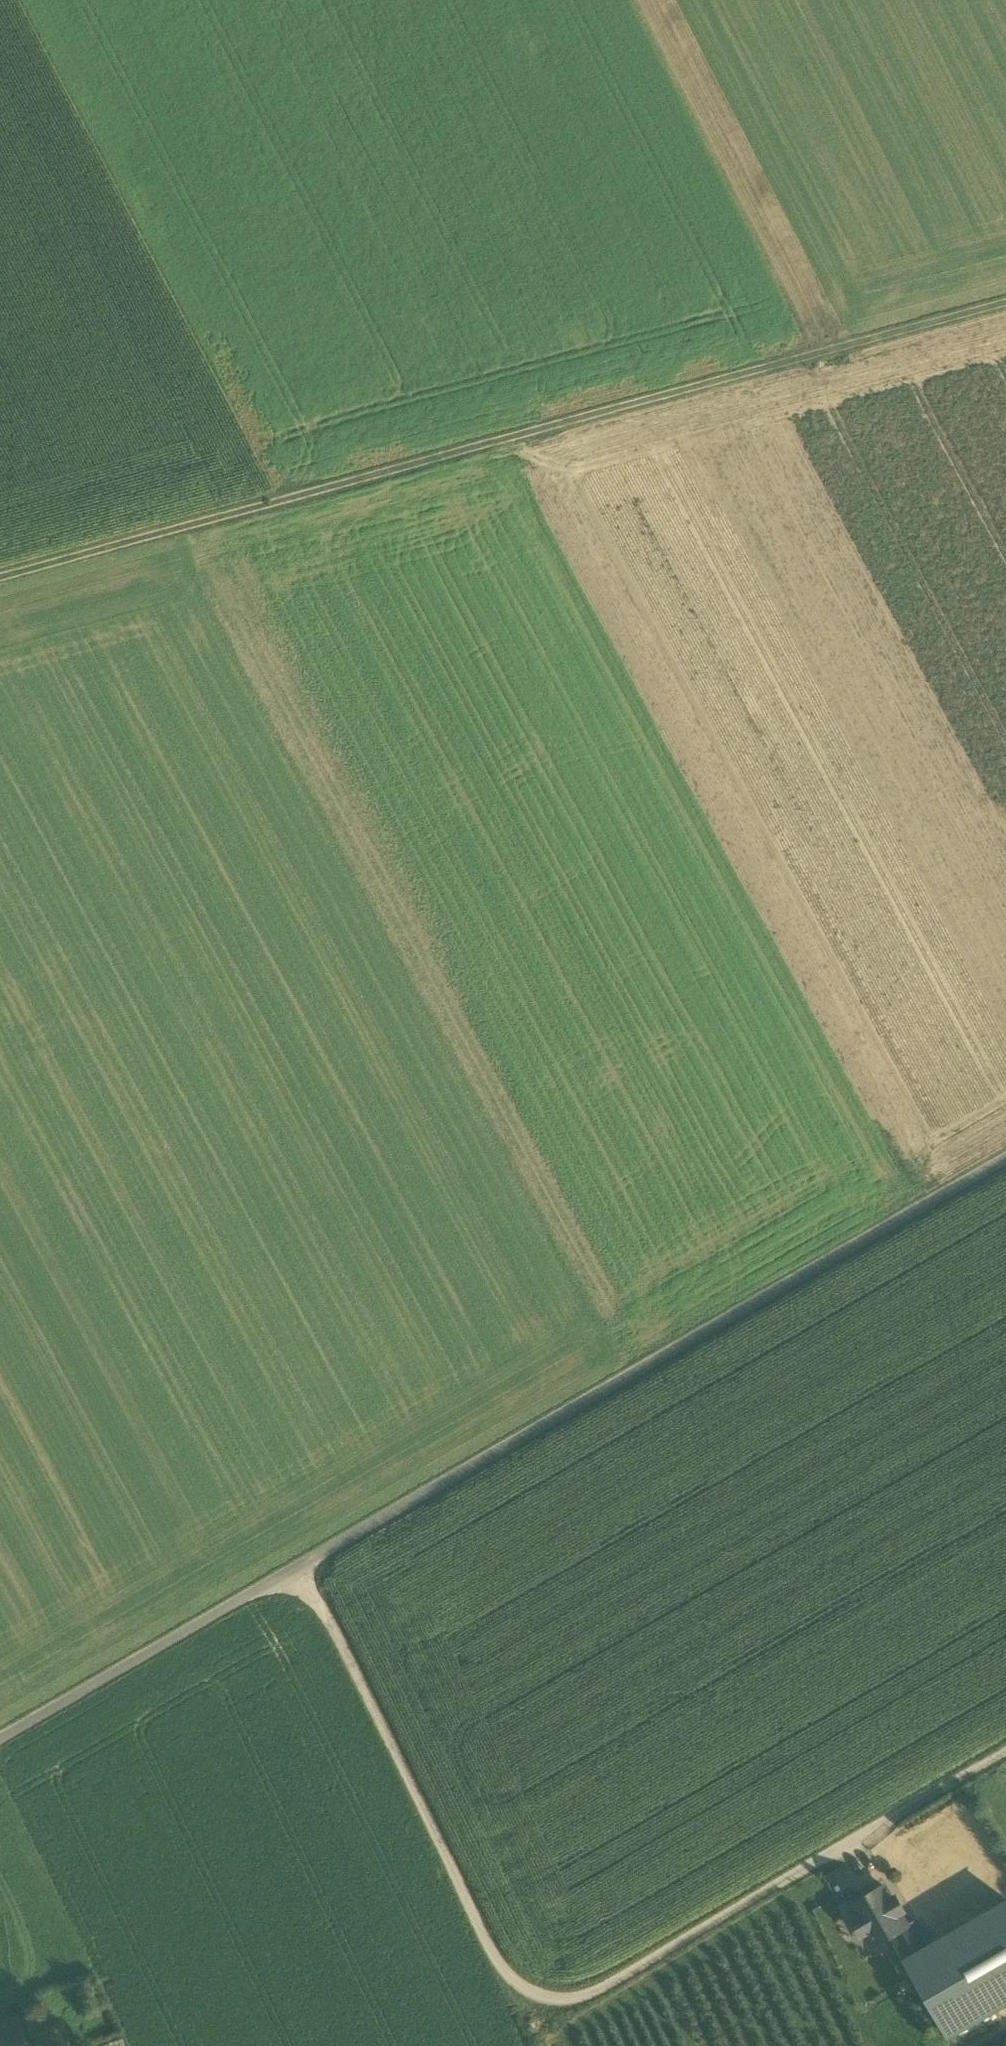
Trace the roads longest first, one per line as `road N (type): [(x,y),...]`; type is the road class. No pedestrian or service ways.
road 1 (unclassified): [(1005,1158),(0,1741)]
road 2 (track): [(1005,302),(0,579)]

